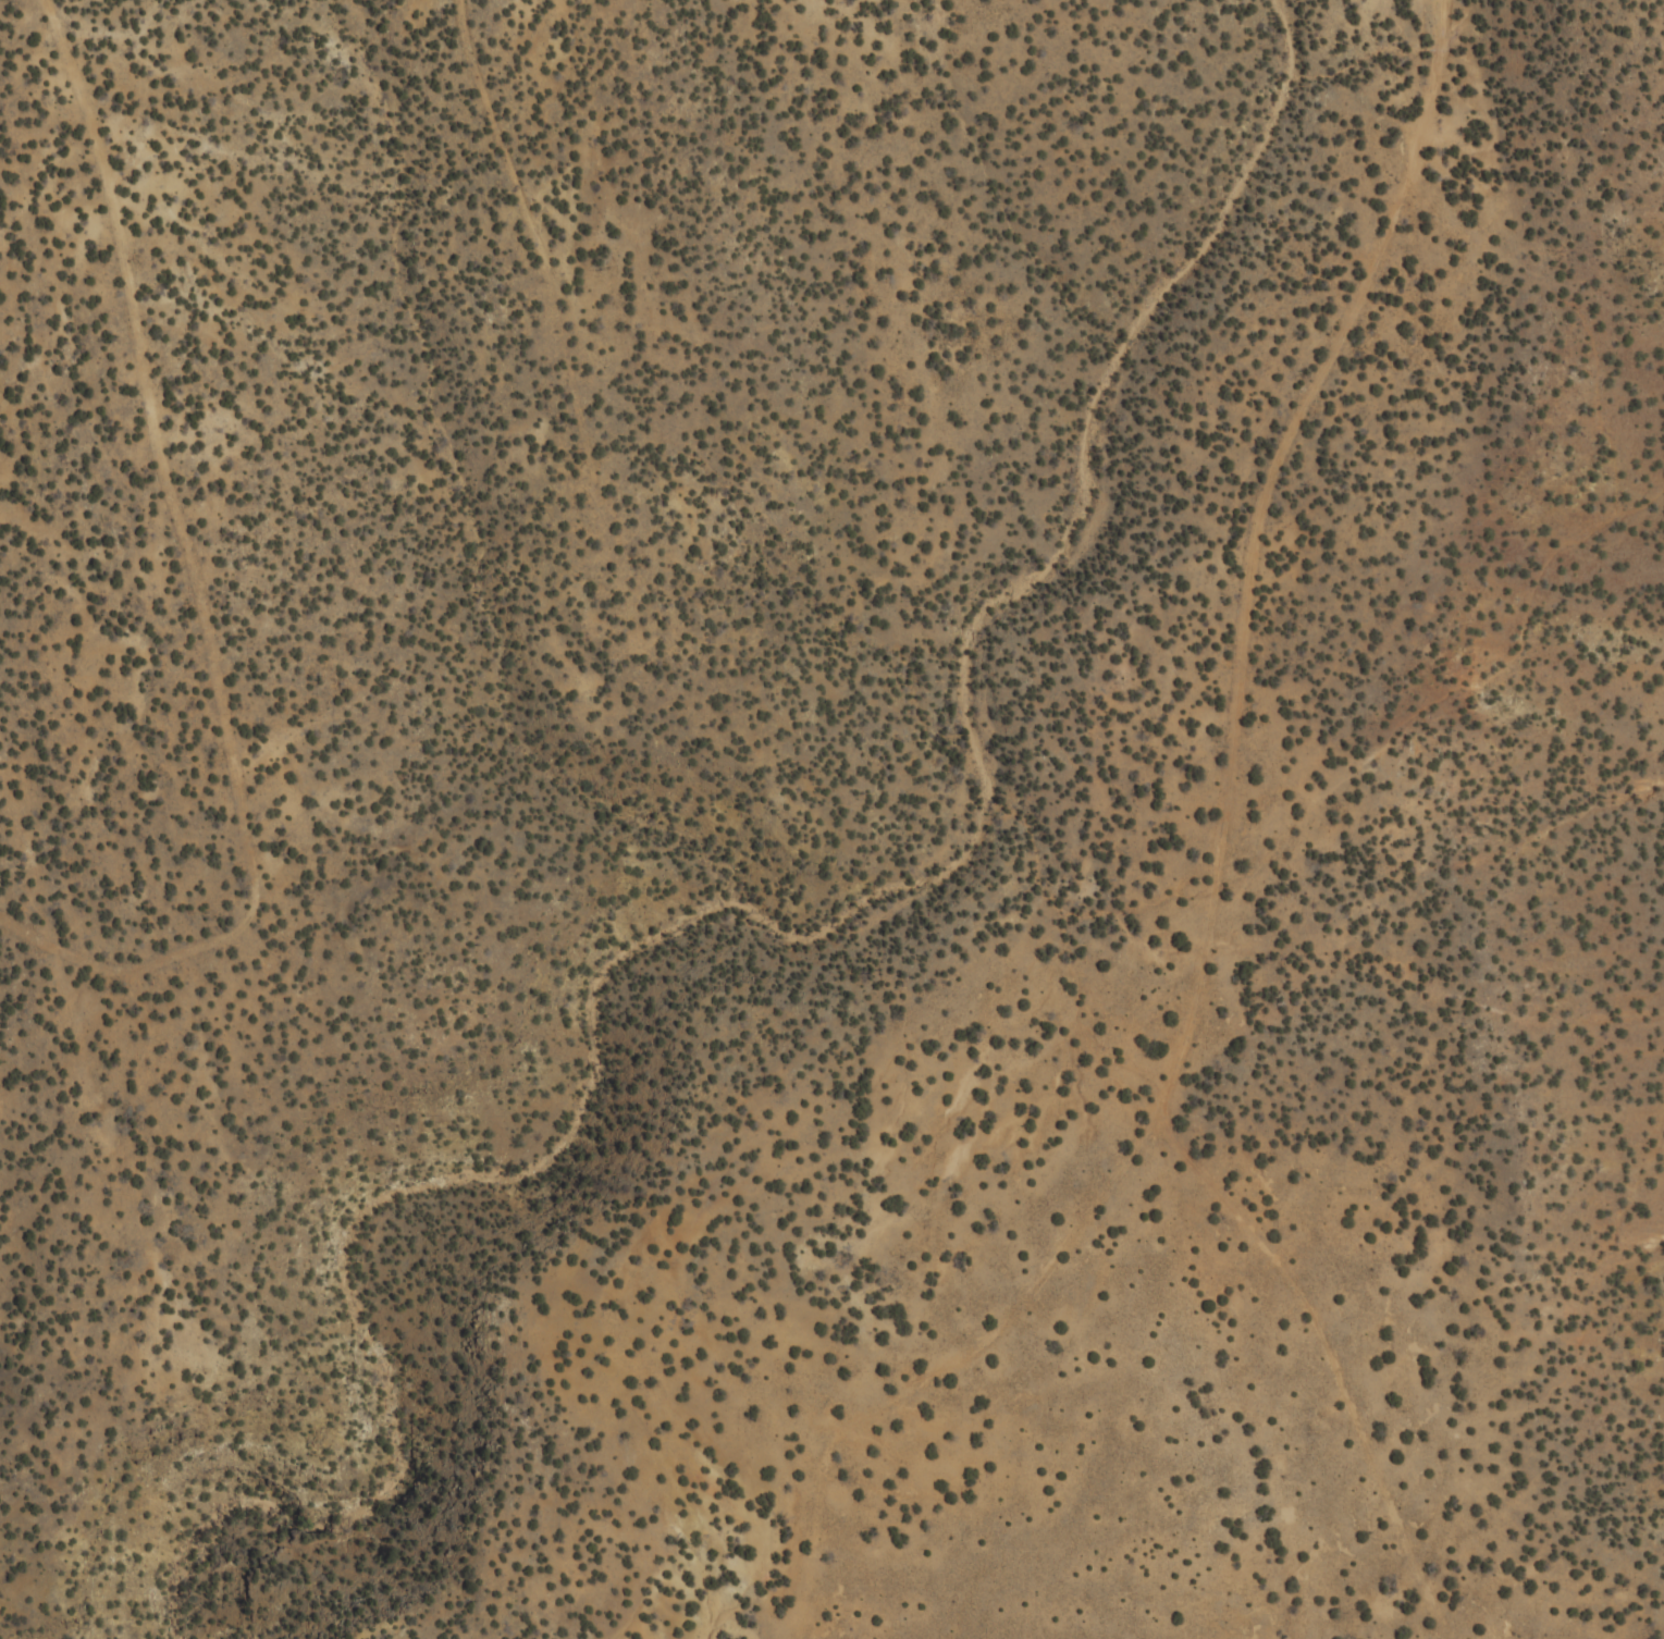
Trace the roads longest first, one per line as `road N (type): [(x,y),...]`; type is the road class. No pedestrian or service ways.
road 1 (track): [(1434,1638),(1418,1570),(1191,1193),(1230,947),(1242,667),(1271,481),(1428,115),(1436,0)]

